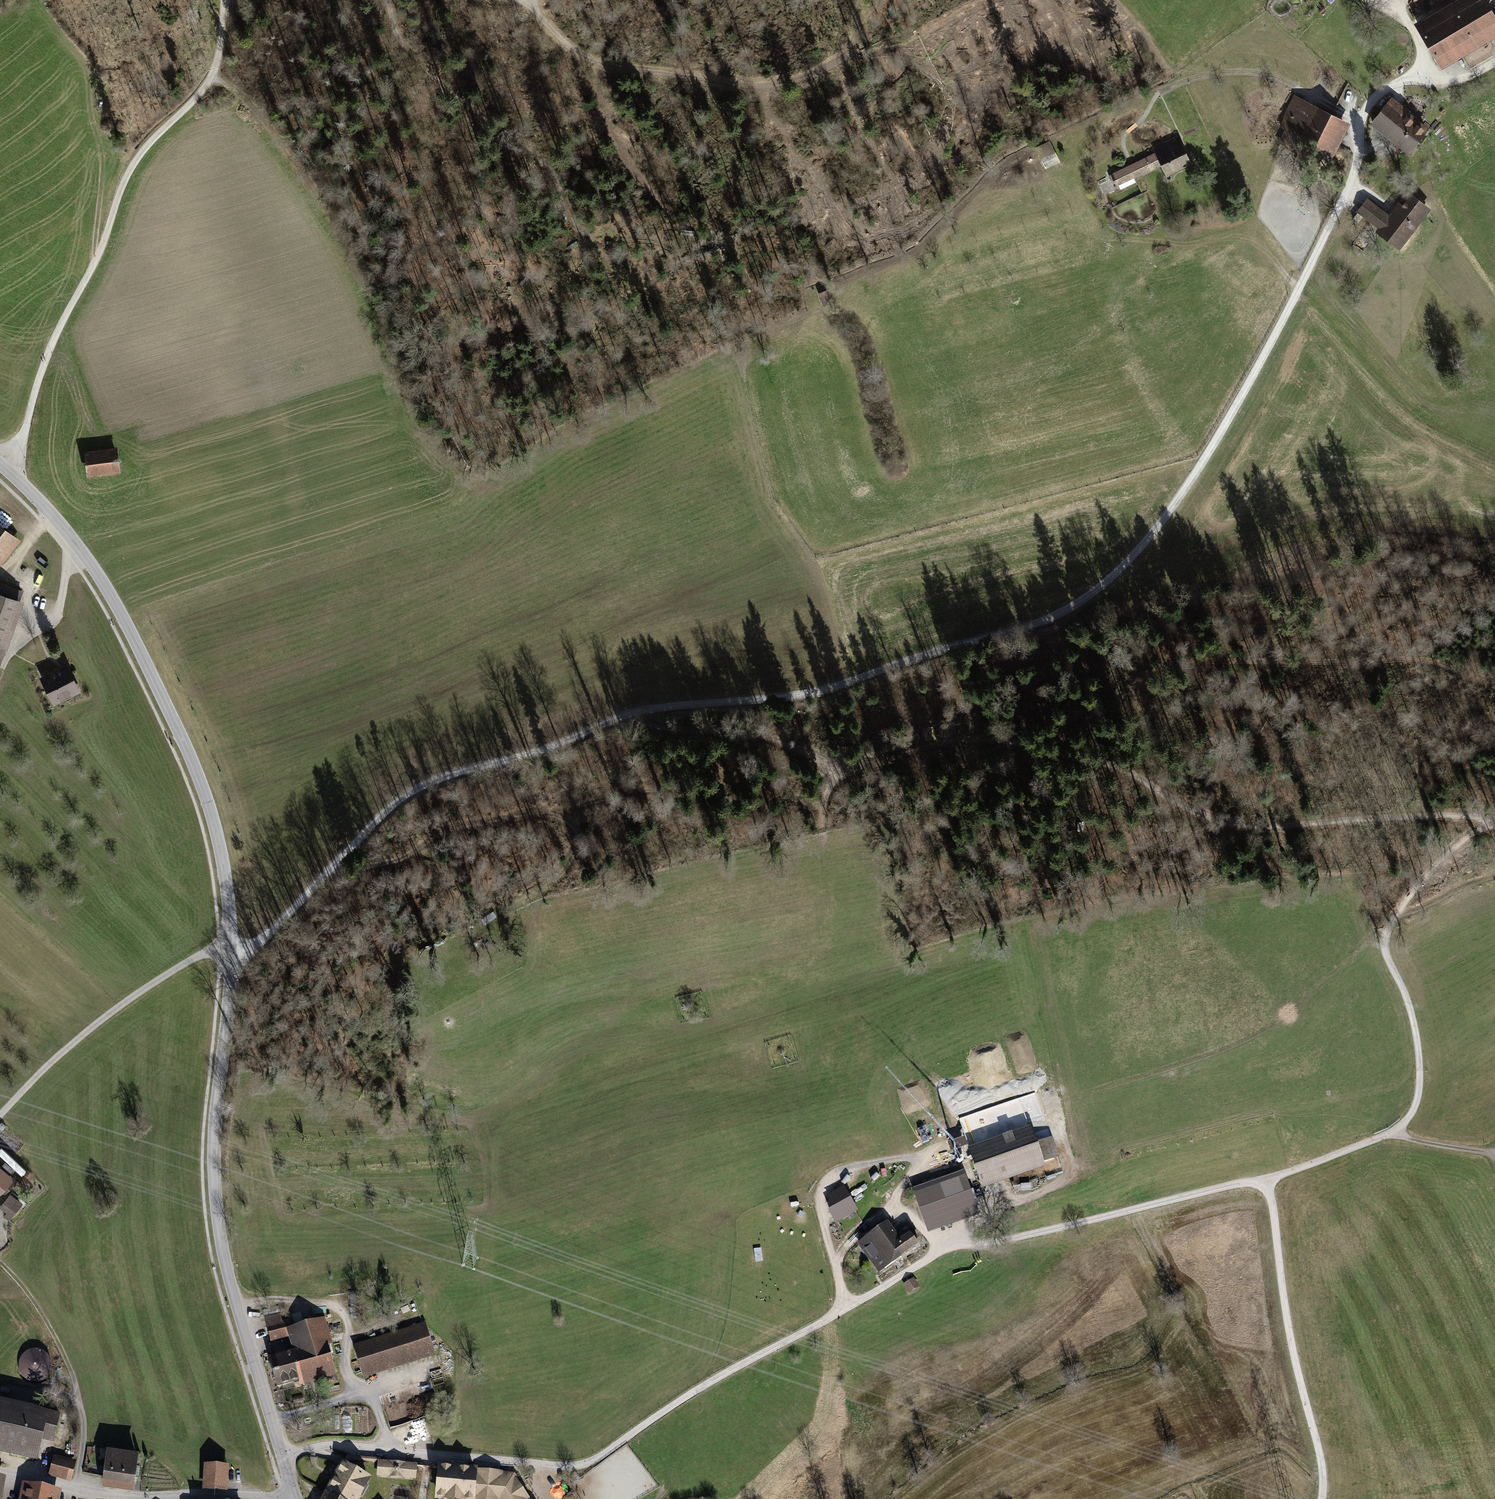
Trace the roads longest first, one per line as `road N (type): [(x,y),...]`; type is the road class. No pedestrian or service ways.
road 1 (track): [(609,722),(654,708),(823,691),(1042,622),(1084,599),(1145,542),(1231,415),(1348,189),(1368,105),(1397,84),(1455,81),(1494,63)]
road 2 (unclassified): [(0,464),(100,579),(185,745),(212,819),(230,948),(214,1137),(218,1225),(295,1498)]
road 3 (track): [(609,722),(758,736),(847,766),(931,744),(1016,742),(1111,765),(1196,810),(1240,824),(1494,818)]
road 4 (track): [(947,1247),(586,1462),(338,1445),(281,1456)]
road 5 (track): [(1494,688),(1426,660),(1193,662),(995,718),(956,741)]
road 6 (track): [(224,6),(215,68),(129,169),(34,392),(20,447),(3,467)]
road 7 (track): [(220,949),(270,934),(407,795),(609,722)]
road 8 (track): [(524,3),(592,61),(761,86),(804,77),(842,57),(855,36),(856,0)]
road 9 (track): [(1053,1103),(1247,1039),(1387,924)]
road 10 (track): [(846,1309),(836,1259),(886,1212),(929,1150),(1053,1103)]
road 11 (track): [(1322,1498),(1265,1177)]
road 12 (track): [(1265,1177),(947,1247)]
road 13 (track): [(387,0),(401,41),(430,73),(538,157),(580,236)]
road 14 (unclassified): [(0,1471),(105,1495),(295,1498)]
road 15 (track): [(536,814),(706,786),(823,804)]
road 16 (track): [(92,266),(101,165),(87,72),(33,0)]
road 17 (track): [(0,1116),(106,1016),(220,949)]
road 18 (track): [(211,76),(257,111),(374,285)]
road 19 (track): [(389,1449),(375,1399),(351,1378),(341,1309),(279,1299),(237,1305)]
road 20 (track): [(319,881),(399,858),(451,831),(536,814)]
road 21 (track): [(1390,1134),(1416,1104),(1420,1067),(1409,1005),(1384,950),(1387,924)]
road 22 (track): [(1361,122),(1253,73),(1206,75),(1160,93)]
road 23 (track): [(947,1247),(991,1212),(1067,1176),(1053,1103)]
road 24 (track): [(536,814),(570,823),(578,845),(556,880),(502,919)]
road 25 (track): [(0,1263),(49,1326),(79,1400)]
road 26 (track): [(1387,924),(1459,844),(1494,822)]
road 27 (track): [(580,236),(714,236)]
road 28 (track): [(1265,1177),(1390,1134)]
road 29 (track): [(0,677),(31,594),(0,577)]

